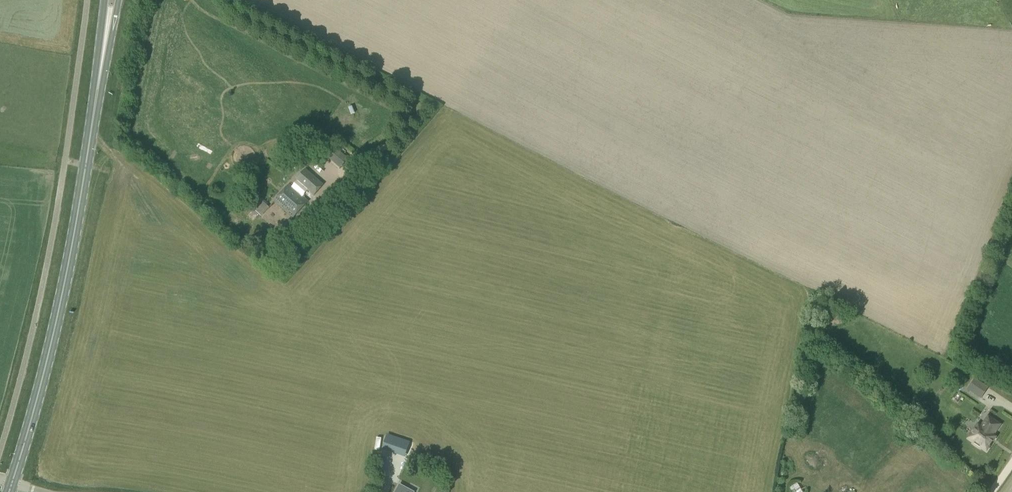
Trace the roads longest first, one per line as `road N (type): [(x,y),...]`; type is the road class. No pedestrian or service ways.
road 1 (primary): [(13,486),(76,227),(114,0)]
road 2 (track): [(230,0),(242,19),(408,103),(411,117),(388,146),(341,174)]

